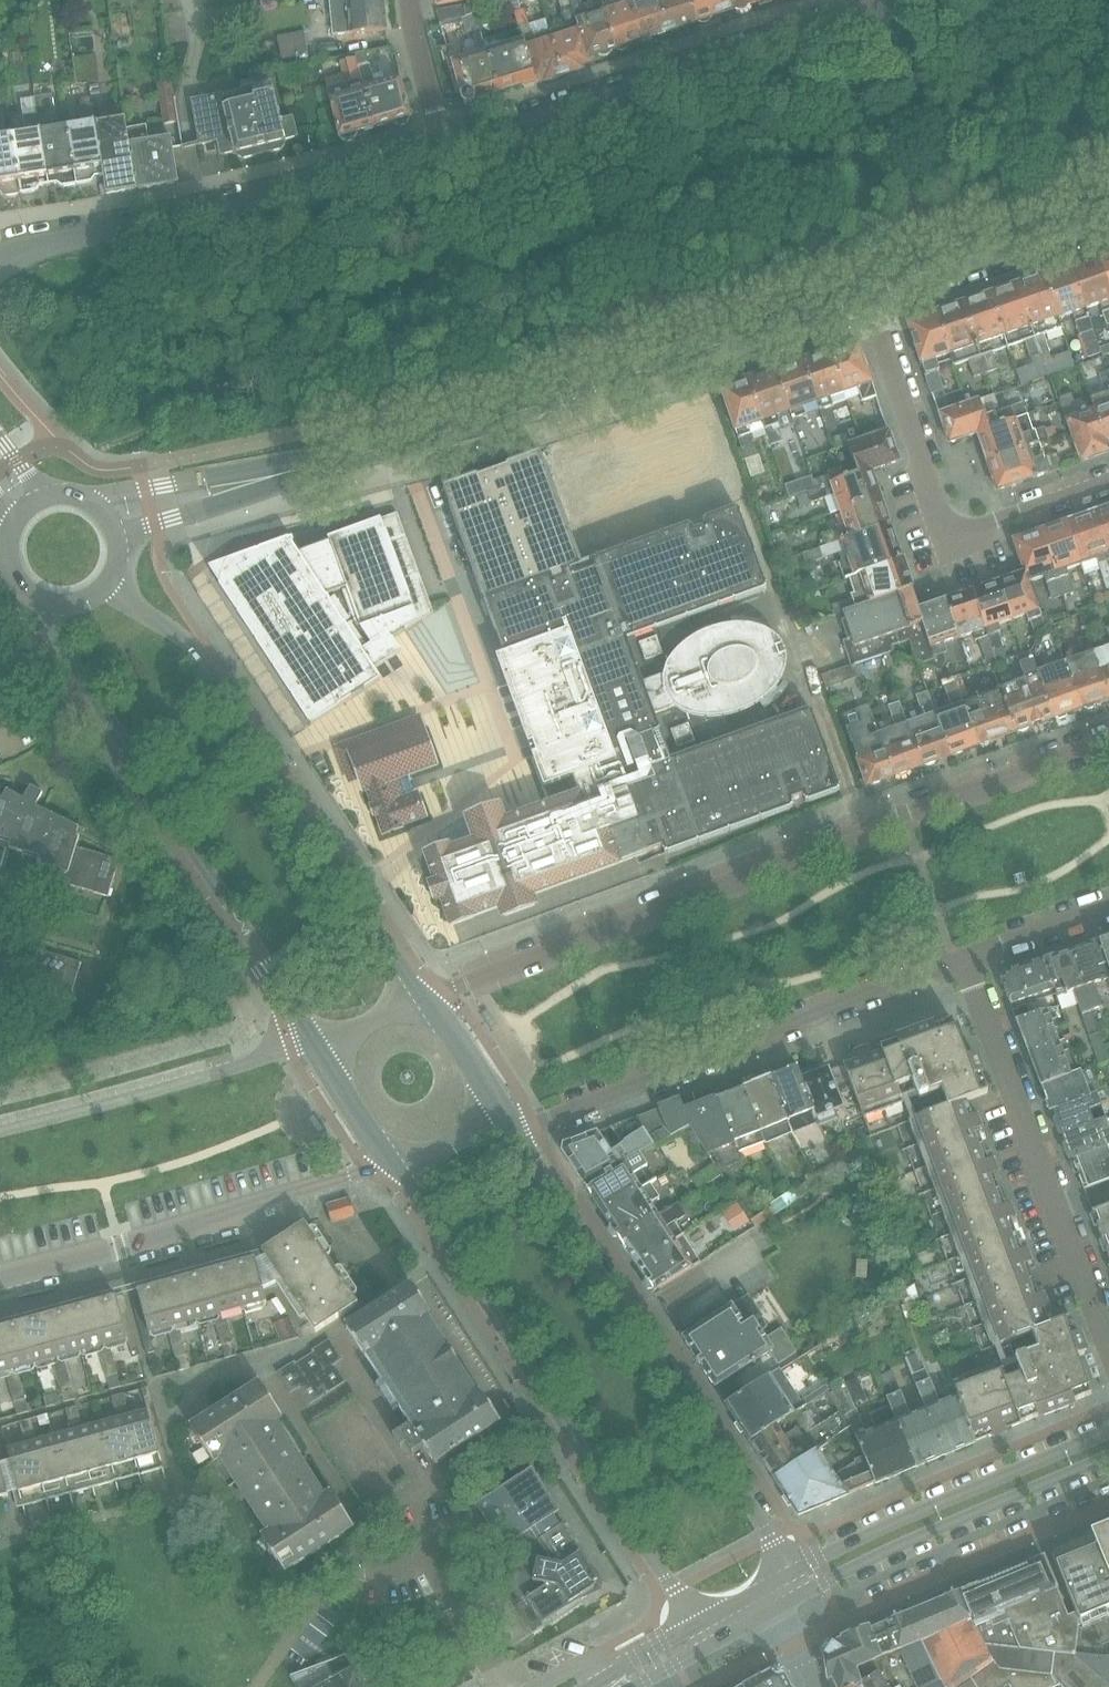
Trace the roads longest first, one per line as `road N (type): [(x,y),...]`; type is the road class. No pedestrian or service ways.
road 1 (unclassified): [(1108,740),(423,1000)]
road 2 (secondary): [(236,487),(860,291)]
road 3 (secondary): [(395,1164),(696,1625)]
road 4 (secondary): [(793,1572),(505,1127)]
road 5 (secondary): [(423,1000),(191,648),(112,584)]
road 6 (secondary): [(48,607),(85,683),(311,1044)]
road 7 (residential): [(446,153),(905,0)]
road 8 (unclassified): [(505,1127),(532,1125),(959,964)]
road 9 (residential): [(0,265),(63,241),(446,153)]
road 10 (residential): [(860,291),(946,541),(1108,483)]
road 11 (residential): [(1108,1348),(959,964)]
road 12 (residential): [(0,1271),(395,1164)]
road 13 (tertiary): [(1108,1431),(793,1572)]
road 14 (residential): [(793,1643),(1108,1502)]
road 15 (tertiary): [(805,1593),(1108,1457)]
road 16 (residential): [(311,1044),(0,1131)]
road 17 (secondary): [(860,291),(1108,207)]
road 18 (unclassified): [(959,964),(1108,907)]
road 19 (residential): [(446,153),(409,0)]
road 20 (secondary): [(505,1127),(423,1000)]
road 21 (secondary): [(236,487),(87,497)]
road 22 (secondary): [(311,1044),(395,1164)]
road 23 (residential): [(438,1567),(504,1686)]
road 24 (secondary): [(122,539),(236,487)]
road 25 (unclassified): [(423,1000),(311,1044)]

